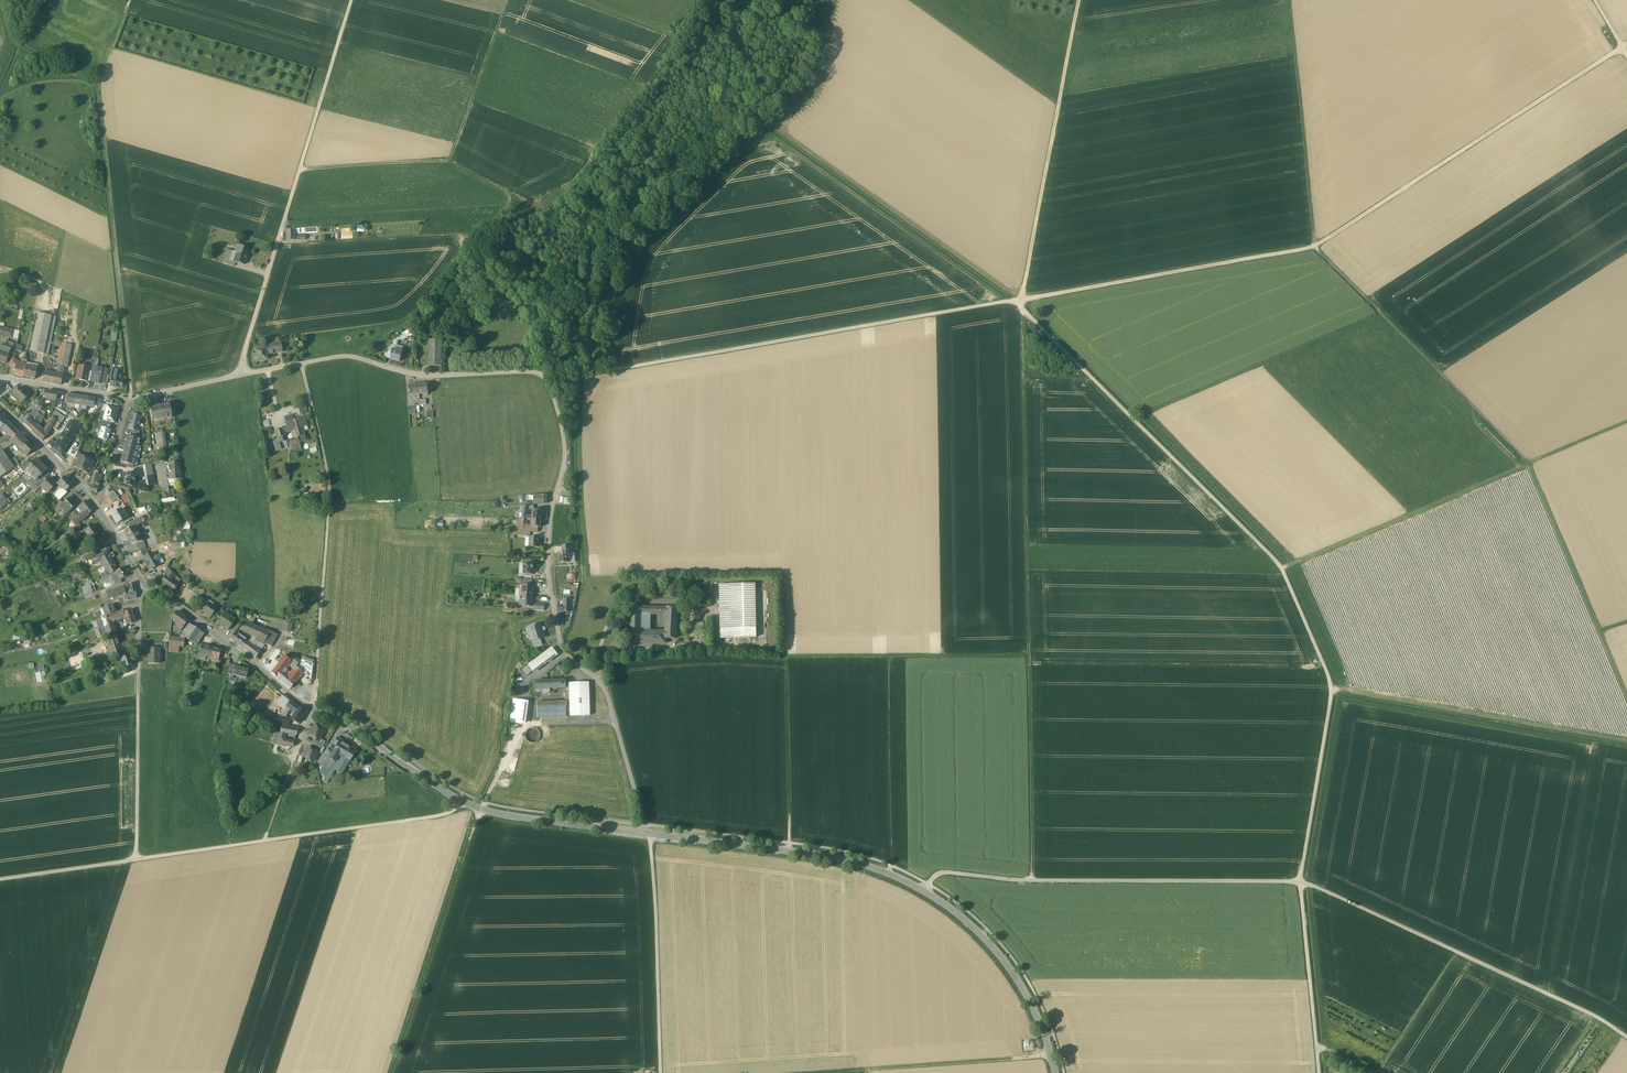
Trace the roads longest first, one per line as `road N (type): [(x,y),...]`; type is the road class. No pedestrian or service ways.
road 1 (residential): [(240,374),(347,355),(419,374),(539,372),(564,434),(549,556),(560,634),(566,654),(605,689),(649,834)]
road 2 (track): [(1021,299),(1315,246),(1622,46)]
road 3 (tertiary): [(141,581),(296,699),(355,728),(454,798),(501,814),(649,834)]
road 4 (track): [(1032,880),(1023,310)]
road 5 (track): [(1127,415),(1283,569),(1326,670),(1332,689),(1301,882)]
road 6 (track): [(707,0),(681,54),(554,218),(510,196),(428,301),(355,357)]
road 7 (tertiary): [(649,834),(841,859),(924,891),(1004,962),(1043,1031),(1055,1072)]
road 8 (track): [(539,372),(612,370),(1021,299)]
road 9 (track): [(0,879),(446,815),(460,801)]
road 10 (track): [(614,720),(517,726),(481,809),(393,1072)]
road 11 (track): [(789,851),(789,661),(1033,656)]
road 12 (track): [(924,891),(943,873),(1301,882)]
road 13 (track): [(1301,882),(1593,1015),(1626,1039)]
road 14 (track): [(302,364),(329,508),(311,707)]
road 15 (track): [(1289,0),(1315,246),(1383,316)]
road 16 (track): [(100,85),(130,398)]
road 17 (track): [(1021,299),(1082,0)]
road 18 (track): [(1332,689),(1626,741)]
road 19 (track): [(1127,415),(1383,316)]
road 20 (track): [(1283,569),(1533,466)]
road 21 (track): [(1626,692),(1533,466)]
road 22 (track): [(660,1072),(649,834)]
road 23 (track): [(352,0),(282,225)]
road 24 (track): [(510,196),(453,162),(300,169)]
road 25 (track): [(1383,316),(1533,466)]
road 26 (track): [(1050,1056),(839,1072)]
road 27 (track): [(1301,882),(1318,1072)]
road 28 (track): [(139,670),(136,859)]
road 29 (track): [(453,162),(508,0)]
road 30 (track): [(1021,299),(1127,415)]
road 31 (unclassified): [(282,225),(240,374)]
road 32 (tertiary): [(0,406),(94,504)]
road 33 (track): [(0,599),(116,536)]
road 34 (residential): [(0,377),(127,398)]

